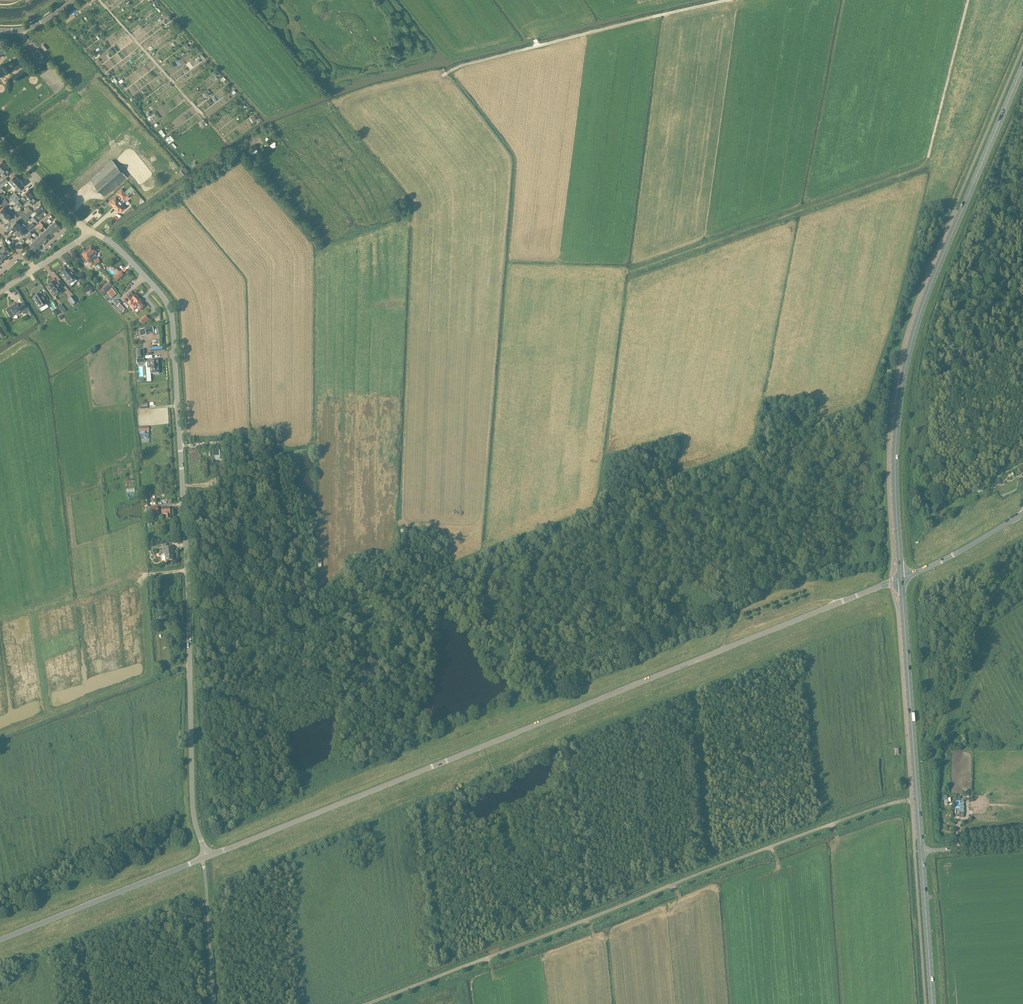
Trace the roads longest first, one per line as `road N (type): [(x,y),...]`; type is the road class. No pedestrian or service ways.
road 1 (tertiary): [(203,858),(900,578)]
road 2 (tertiary): [(203,858),(194,815),(171,309),(121,250),(90,231)]
road 3 (unclassified): [(363,1003),(911,800)]
road 4 (primary): [(900,578),(897,430),(908,358),(1022,63)]
road 5 (track): [(967,0),(928,162),(630,271),(601,291)]
road 6 (track): [(346,102),(458,66),(729,0)]
road 7 (track): [(0,734),(150,677),(142,577),(186,571)]
road 8 (primary): [(921,851),(900,578)]
road 9 (tertiary): [(0,941),(203,858)]
road 10 (track): [(99,0),(228,144)]
road 11 (track): [(266,135),(109,240)]
road 12 (primary): [(933,1003),(921,851)]
road 13 (unclassified): [(215,1003),(203,858)]
road 14 (track): [(314,440),(289,440),(279,424),(180,433)]
road 15 (tertiary): [(900,578),(1022,515)]
road 16 (track): [(71,719),(189,677)]

